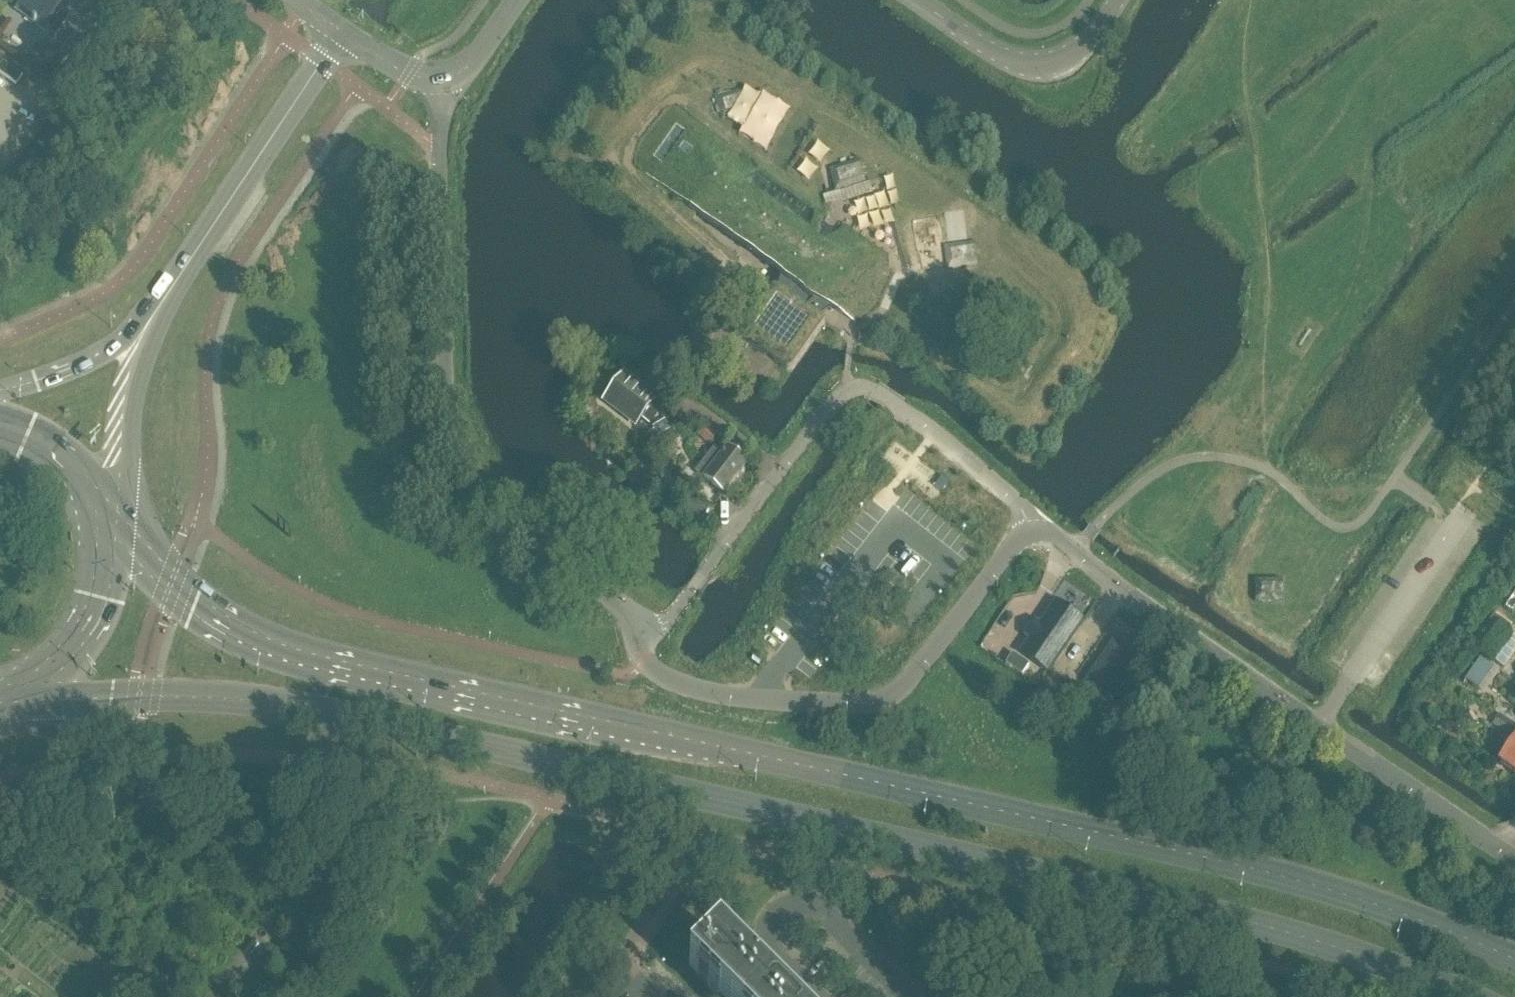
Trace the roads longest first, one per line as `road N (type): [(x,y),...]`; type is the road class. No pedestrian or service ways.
road 1 (trunk): [(185,690),(385,717),(585,761),(1216,914),(1383,963),(1467,996)]
road 2 (trunk): [(1514,964),(1309,888),(431,681)]
road 3 (track): [(747,309),(632,165),(647,127),(697,71),(744,77),(800,101),(919,197),(1045,283),(1043,322),(1014,363),(964,366),(885,292),(888,245)]
road 4 (unclassified): [(640,637),(620,605),(483,502),(455,454),(442,389),(442,79)]
road 5 (unclassified): [(1514,860),(1121,592),(1059,538),(1031,532)]
road 6 (unclassified): [(1031,532),(1011,499),(893,405),(866,387),(849,389),(834,399),(691,593),(640,637)]
road 7 (track): [(1220,458),(1248,423),(1268,215),(1405,35),(1450,0)]
road 8 (unclassified): [(640,637),(650,664),(681,687),(730,698),(881,697),(921,666),(1031,532)]
road 9 (tertiary): [(143,333),(350,38)]
road 10 (primary): [(431,681),(329,658),(237,622),(120,520)]
road 11 (tertiary): [(916,0),(1003,58),(1039,67),(1070,56),(1116,0)]
road 12 (track): [(1268,215),(1240,92),(1242,0)]
road 13 (primary): [(21,698),(72,657),(101,617),(120,520)]
road 14 (residential): [(905,996),(813,905),(799,902),(774,919),(771,949)]
road 15 (tertiary): [(115,501),(129,373),(143,333)]
road 16 (primary): [(21,698),(185,690)]
road 17 (tertiary): [(143,333),(82,369),(0,397)]
road 18 (primary): [(115,501),(55,444),(0,420)]
road 19 (track): [(186,893),(230,888),(267,902),(253,949)]

